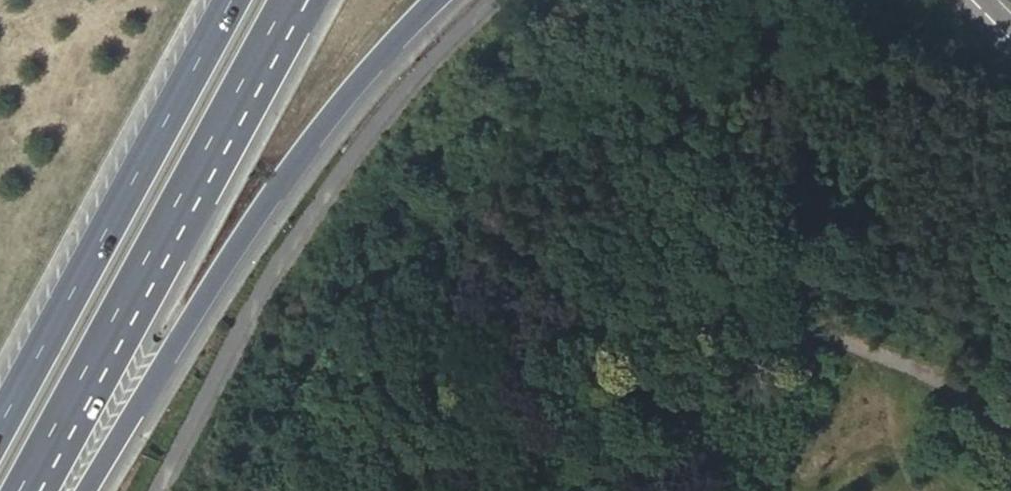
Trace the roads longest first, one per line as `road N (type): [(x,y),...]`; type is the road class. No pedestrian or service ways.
road 1 (trunk): [(81,490),(230,255),(329,120),(439,0)]
road 2 (trunk): [(21,490),(295,0)]
road 3 (trunk): [(225,0),(0,416)]

